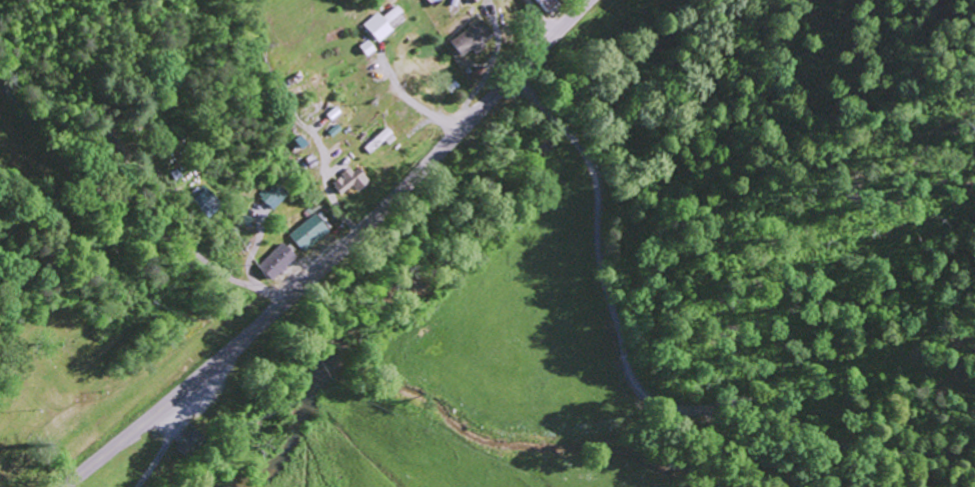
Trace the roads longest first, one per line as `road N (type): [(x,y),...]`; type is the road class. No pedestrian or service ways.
road 1 (secondary): [(586,0),(341,248),(63,486)]
road 2 (residential): [(803,486),(705,411),(657,401),(634,383),(601,273),(592,164),(524,90),(505,85)]
road 3 (residential): [(272,312),(266,295),(132,223),(71,170),(0,86)]
road 4 (residential): [(974,468),(818,440),(766,402),(705,411)]
road 5 (residential): [(238,284),(54,290)]

